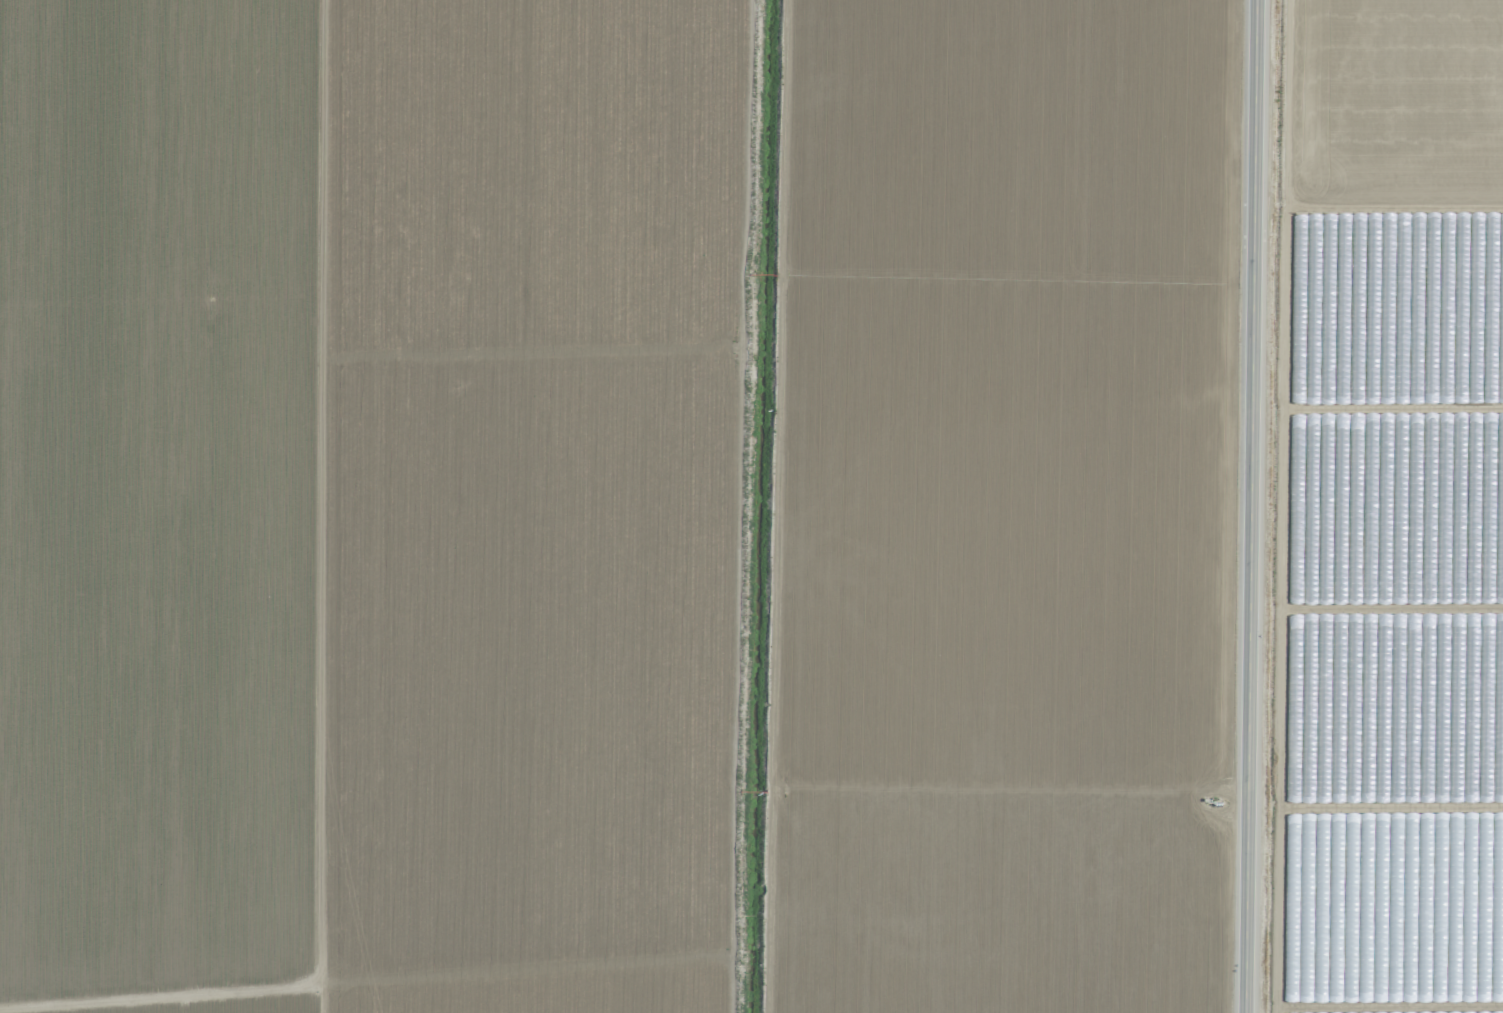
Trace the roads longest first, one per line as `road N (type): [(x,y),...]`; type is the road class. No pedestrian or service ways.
road 1 (secondary): [(1256,0),(1245,1012)]

